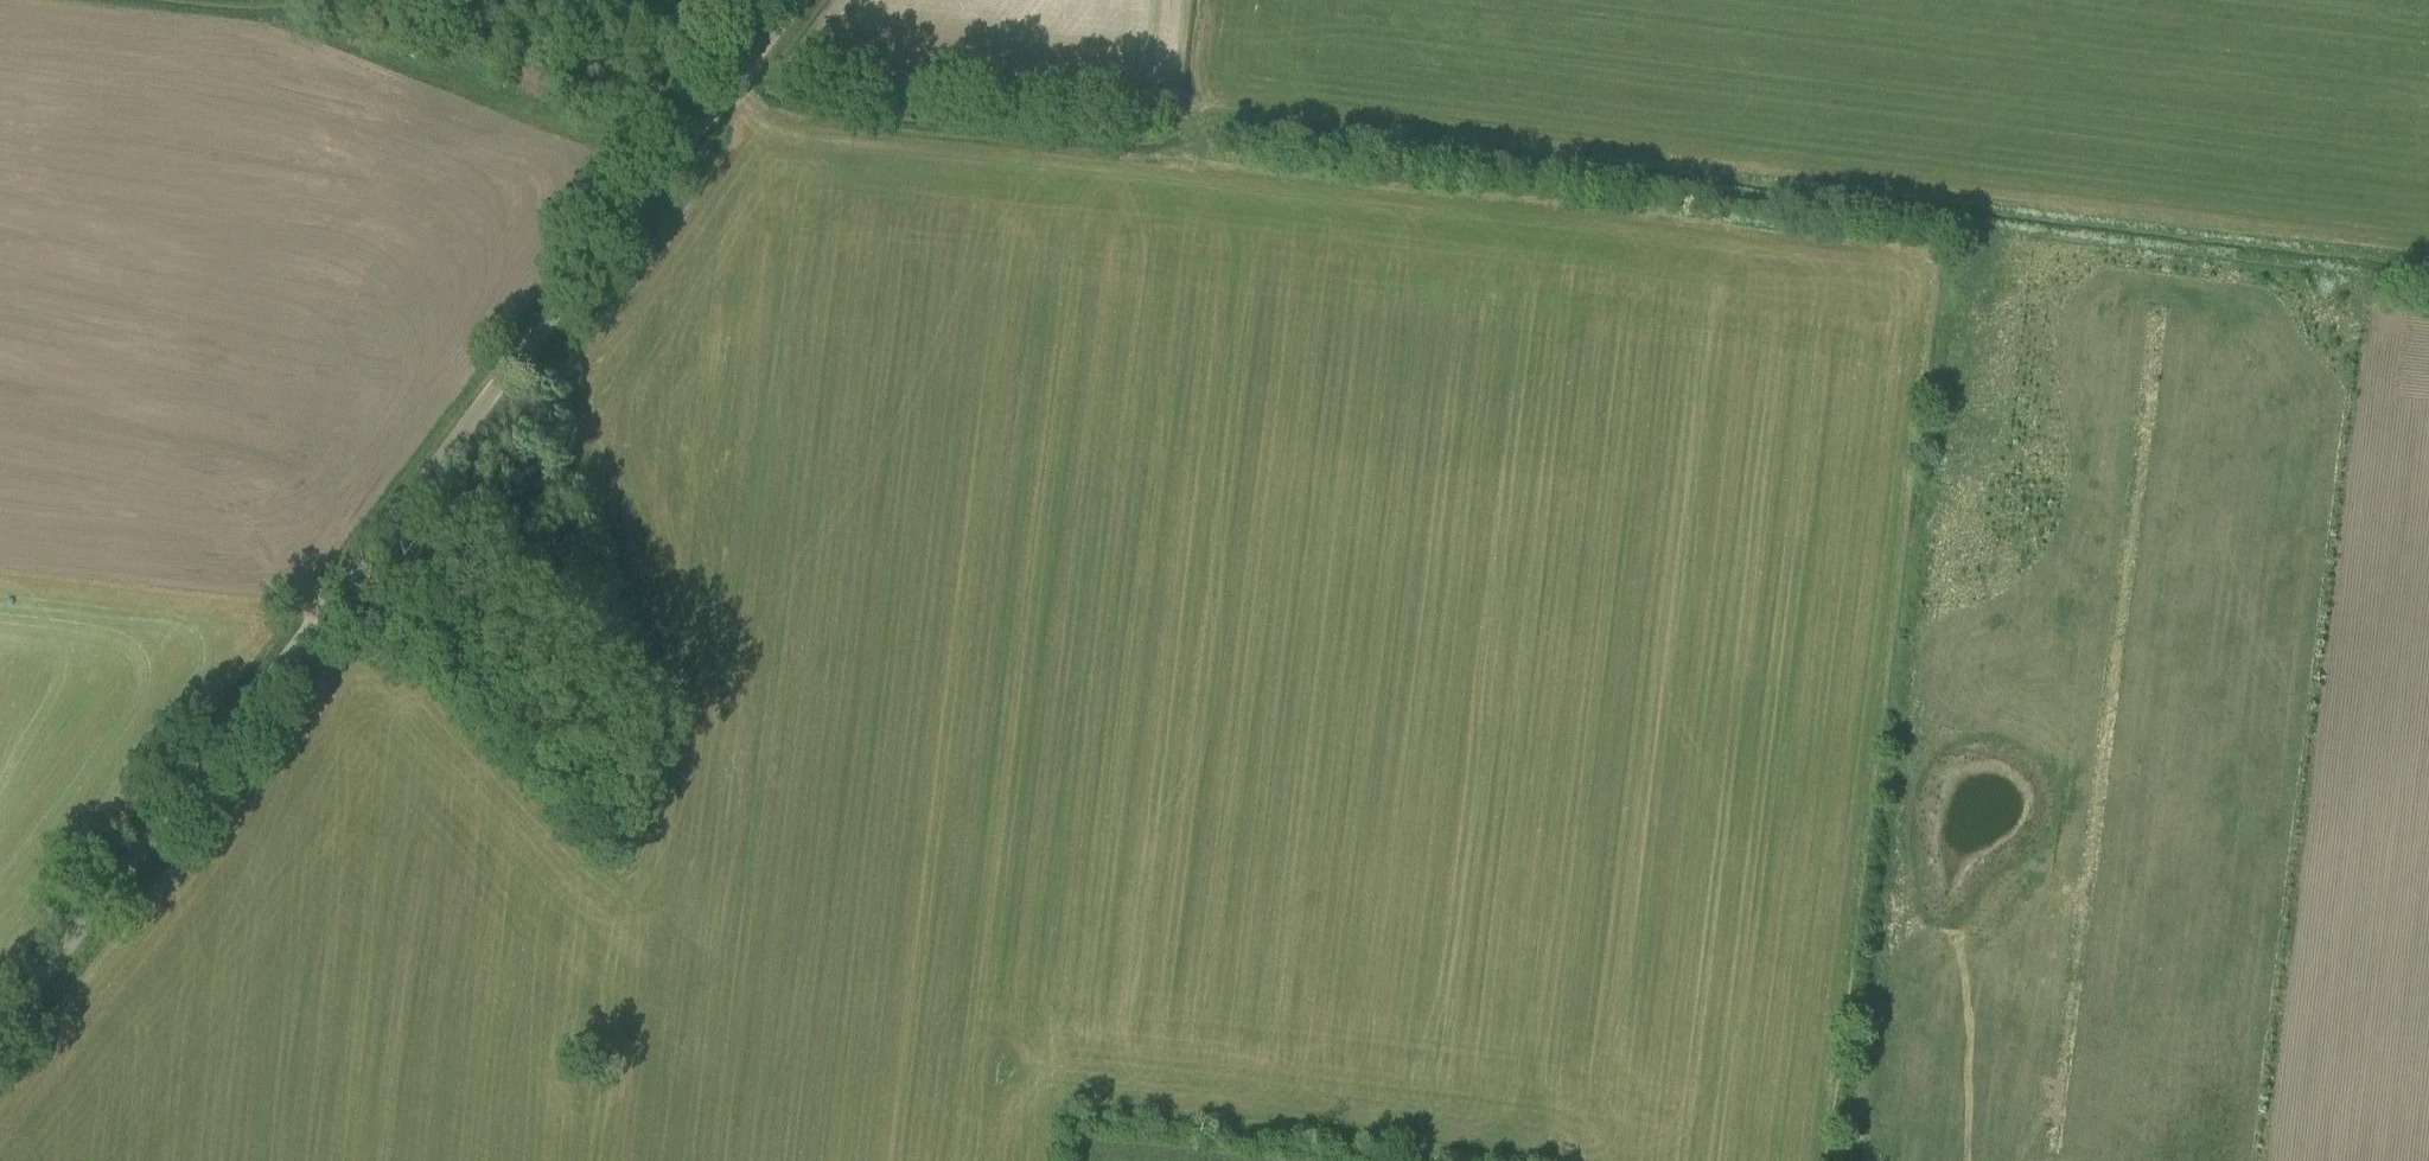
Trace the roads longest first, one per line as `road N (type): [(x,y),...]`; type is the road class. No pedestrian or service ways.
road 1 (unclassified): [(0,1036),(800,0)]

